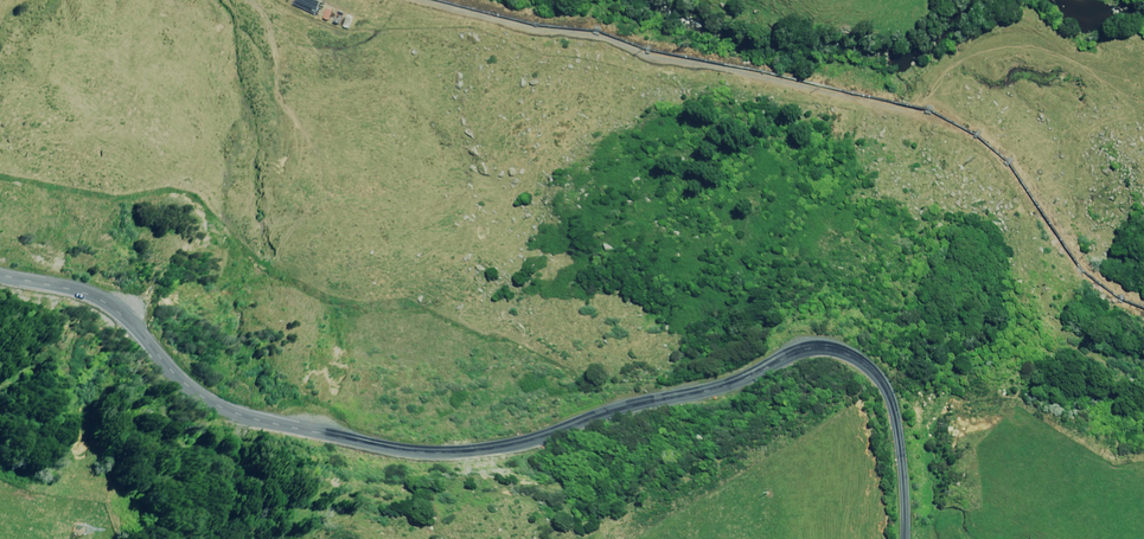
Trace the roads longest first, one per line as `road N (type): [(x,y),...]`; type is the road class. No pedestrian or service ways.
road 1 (tertiary): [(907,538),(902,434),(883,389),(853,358),(824,350),(784,355),(718,381),(610,400),(474,445),(367,442),(263,422),(198,387),(102,299),(0,269)]
road 2 (track): [(406,0),(932,117),(992,163),(1023,217),(1061,323),(1084,341),(1143,352)]

